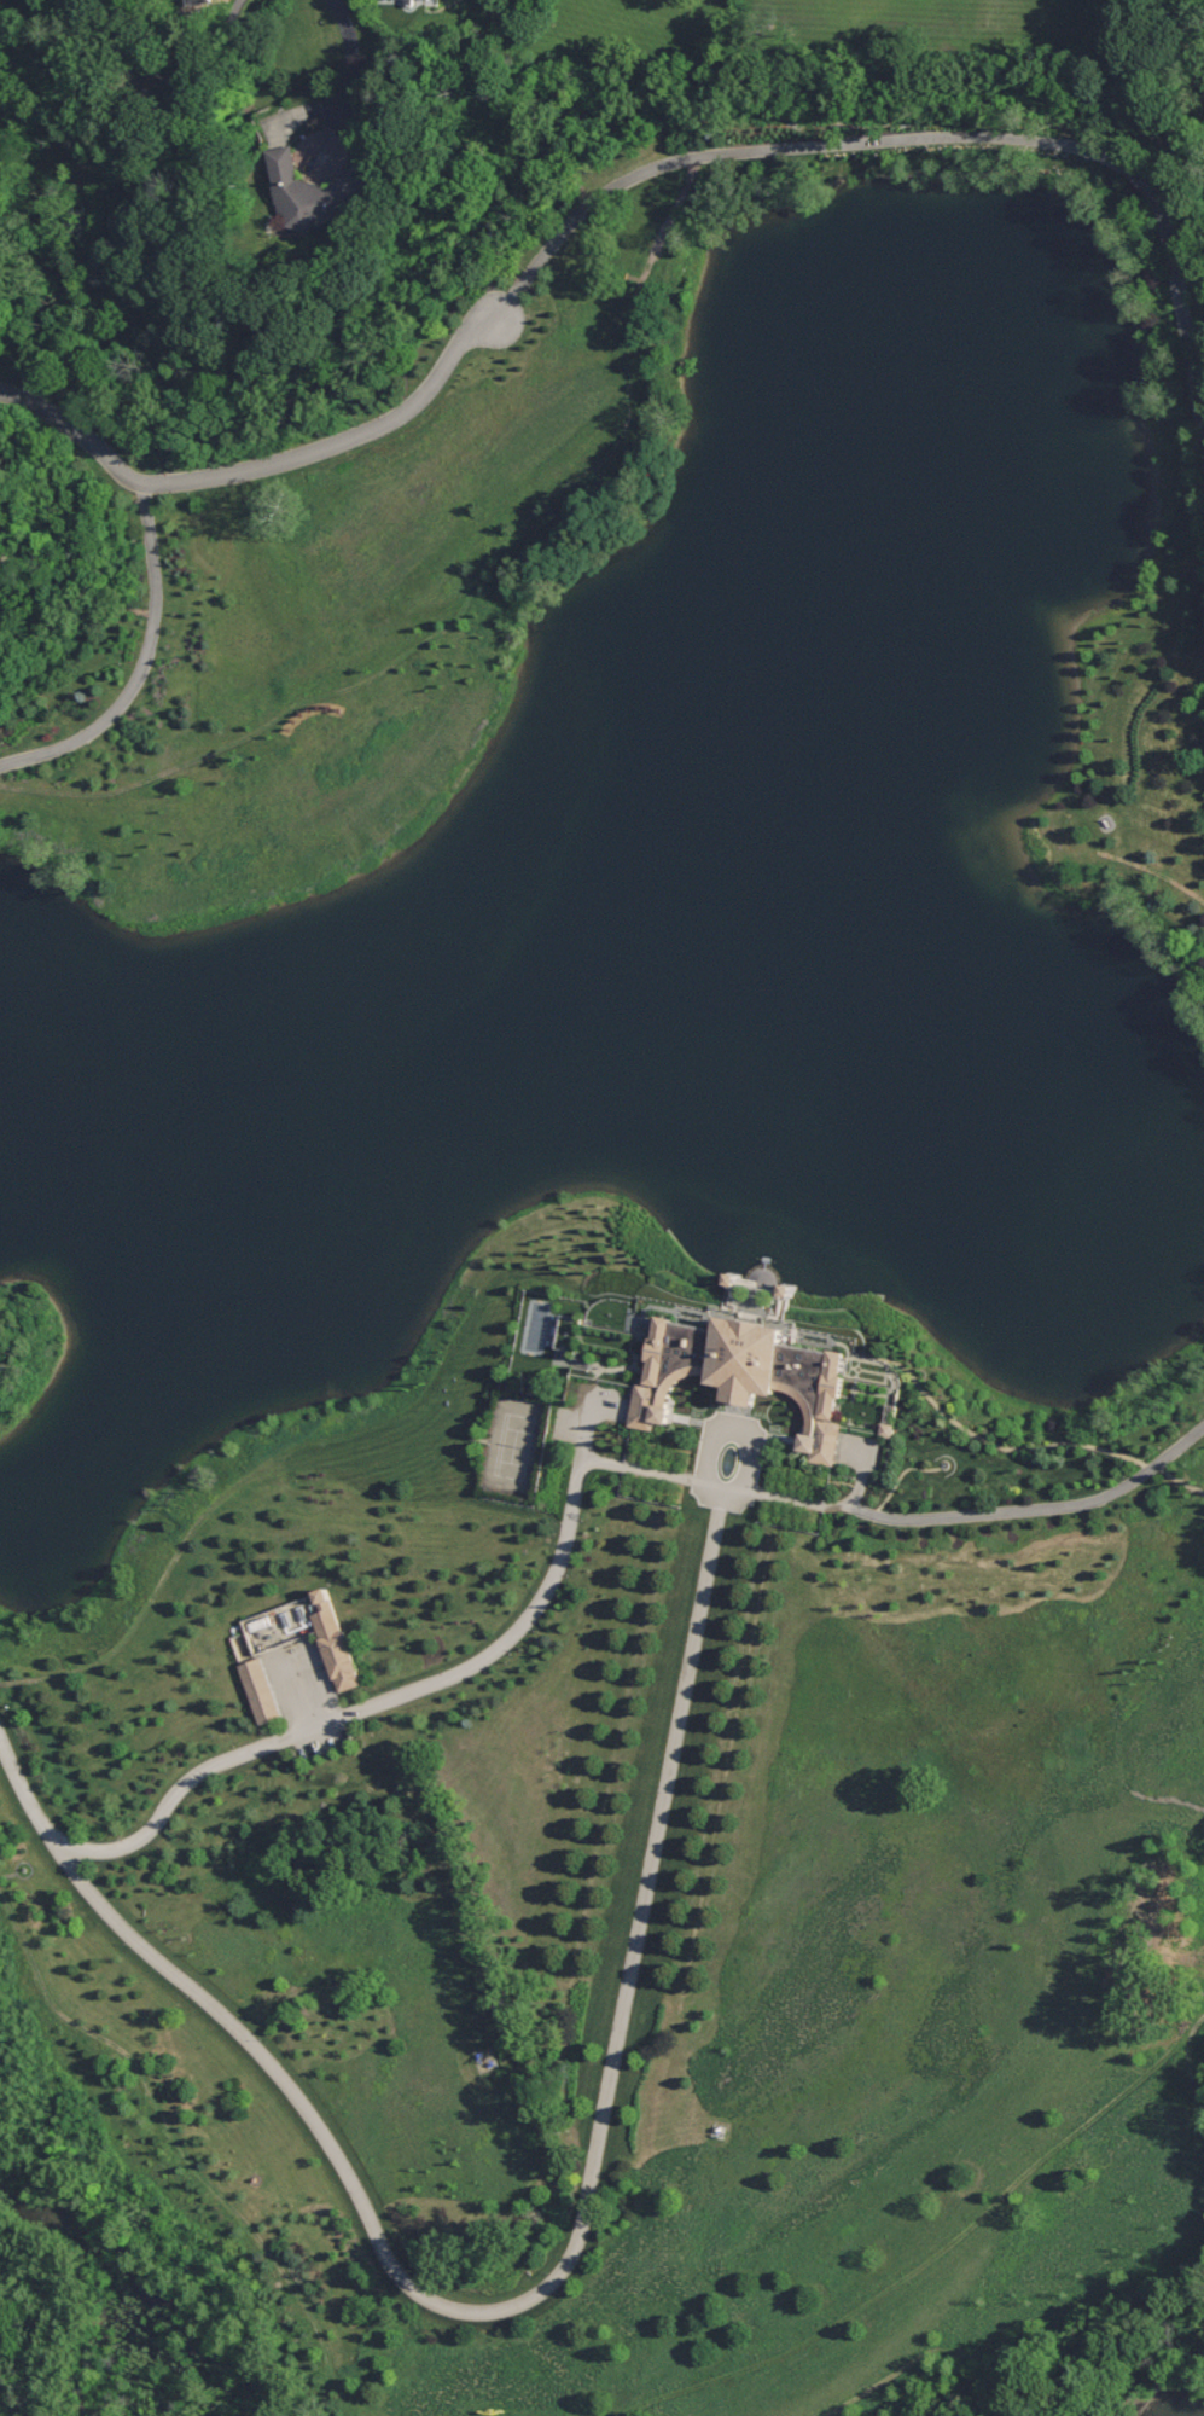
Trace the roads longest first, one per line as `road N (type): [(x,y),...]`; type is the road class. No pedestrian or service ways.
road 1 (residential): [(1203,1428),(1122,1492),(1083,1506),(915,1521),(748,1492),(723,1503),(595,2199),(558,2288),(471,2322),(411,2287),(316,2104),(147,1951),(82,1878),(19,1784),(0,1740)]
road 2 (residential): [(0,392),(41,400),(144,489),(217,480),(371,436),(429,395),(467,337),(499,321),(591,208),(632,180),(740,150),(987,134),(1104,152),(1139,176),(1163,211),(1176,254),(1203,427)]
road 3 (residential): [(723,1503),(705,1481),(592,1460),(583,1467),(551,1589),(506,1645),(448,1682),(233,1758),(178,1794),(150,1834),(130,1847),(85,1849),(76,1869)]
road 4 (residential): [(0,770),(42,761),(107,726),(151,670),(158,586),(144,489)]
road 5 (residential): [(748,1492),(757,1447),(750,1431),(715,1431),(705,1481)]

